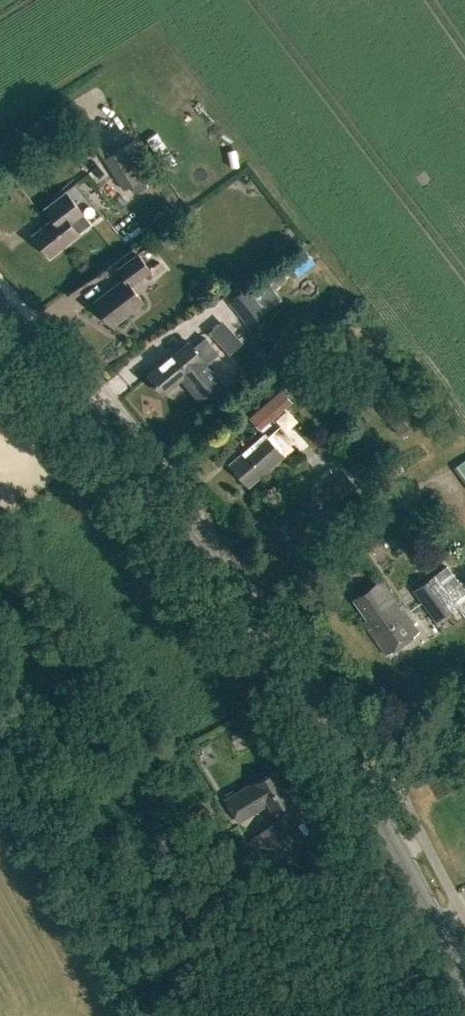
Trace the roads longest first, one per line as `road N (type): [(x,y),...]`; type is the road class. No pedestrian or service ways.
road 1 (tertiary): [(464,973),(301,682),(0,312)]

